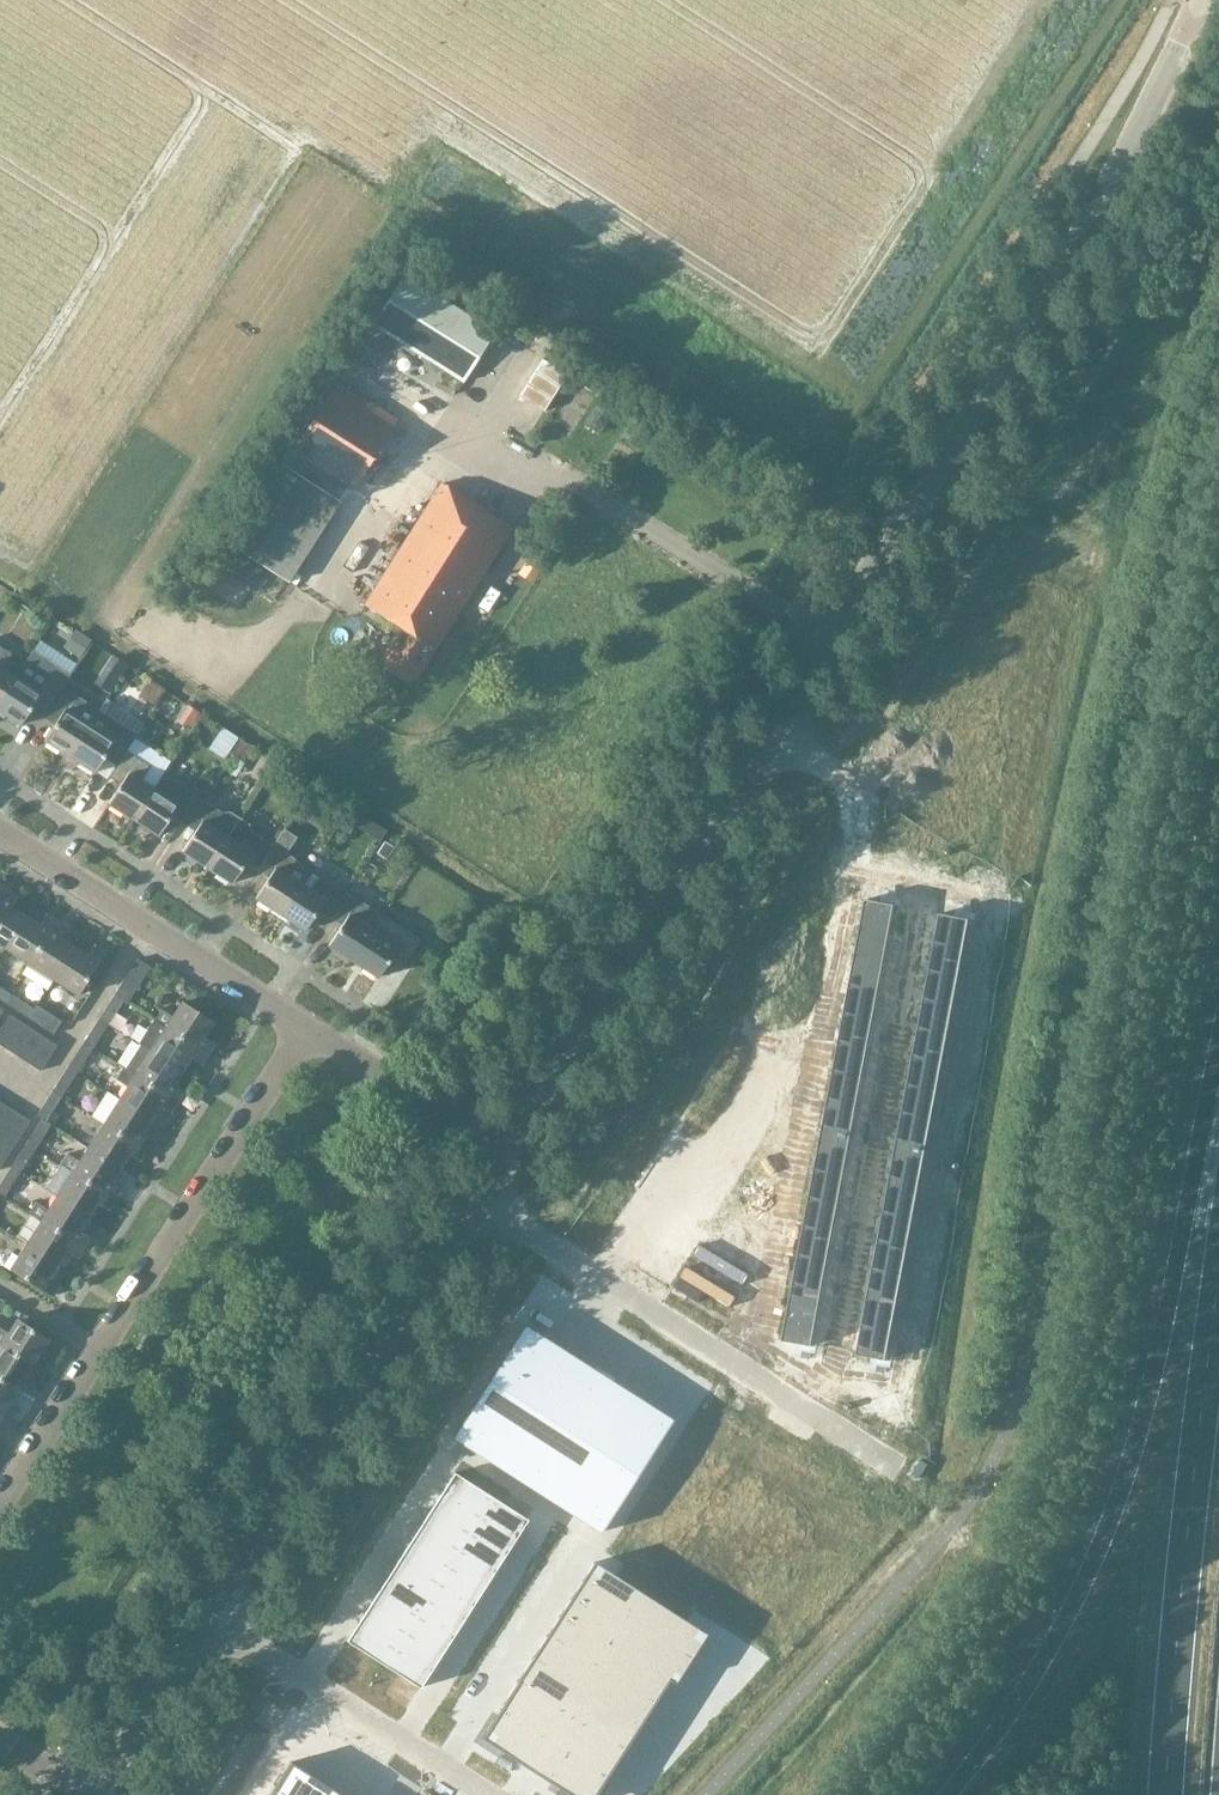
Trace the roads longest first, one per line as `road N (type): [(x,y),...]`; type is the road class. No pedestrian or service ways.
road 1 (unclassified): [(500,1152),(987,388),(1086,226),(1202,0)]
road 2 (motorway): [(1218,1043),(1167,1311),(1114,1512),(1024,1690),(945,1794)]
road 3 (residential): [(0,1506),(302,1027)]
road 4 (motorway): [(1218,1295),(1185,1561),(1166,1794)]
road 5 (unclassified): [(471,1197),(895,1464)]
road 6 (unclassified): [(204,1617),(471,1197)]
road 7 (residential): [(302,1027),(0,836)]
road 8 (unclassified): [(482,1794),(204,1617)]
road 9 (residential): [(500,1152),(302,1027)]
road 10 (unclassified): [(87,1794),(204,1617)]

